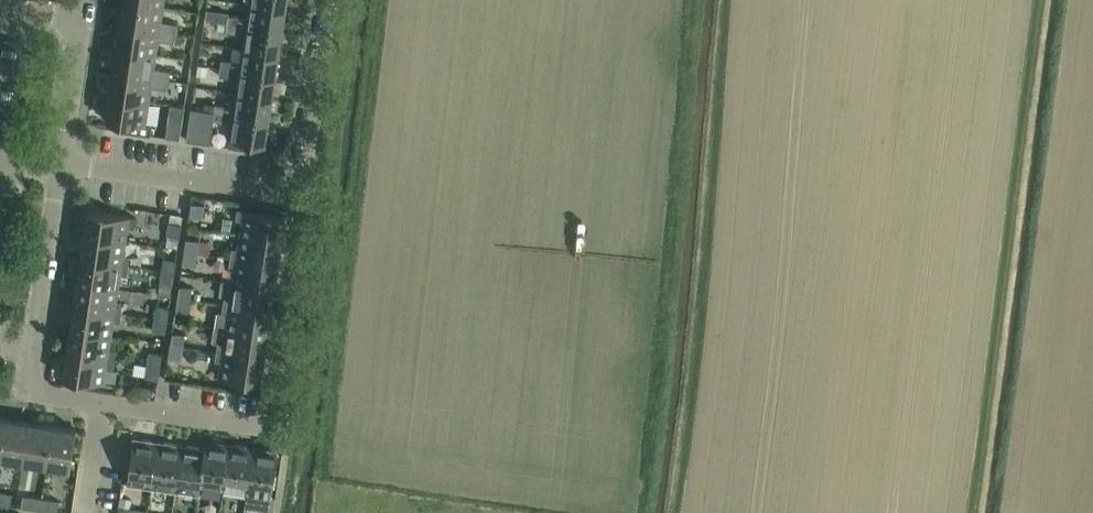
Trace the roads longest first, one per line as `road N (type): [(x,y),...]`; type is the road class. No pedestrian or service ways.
road 1 (residential): [(328,0),(296,184),(282,196),(63,164)]
road 2 (residential): [(283,433),(31,392),(37,357)]
road 3 (residential): [(37,357),(63,164)]
road 4 (residential): [(63,164),(81,20)]

